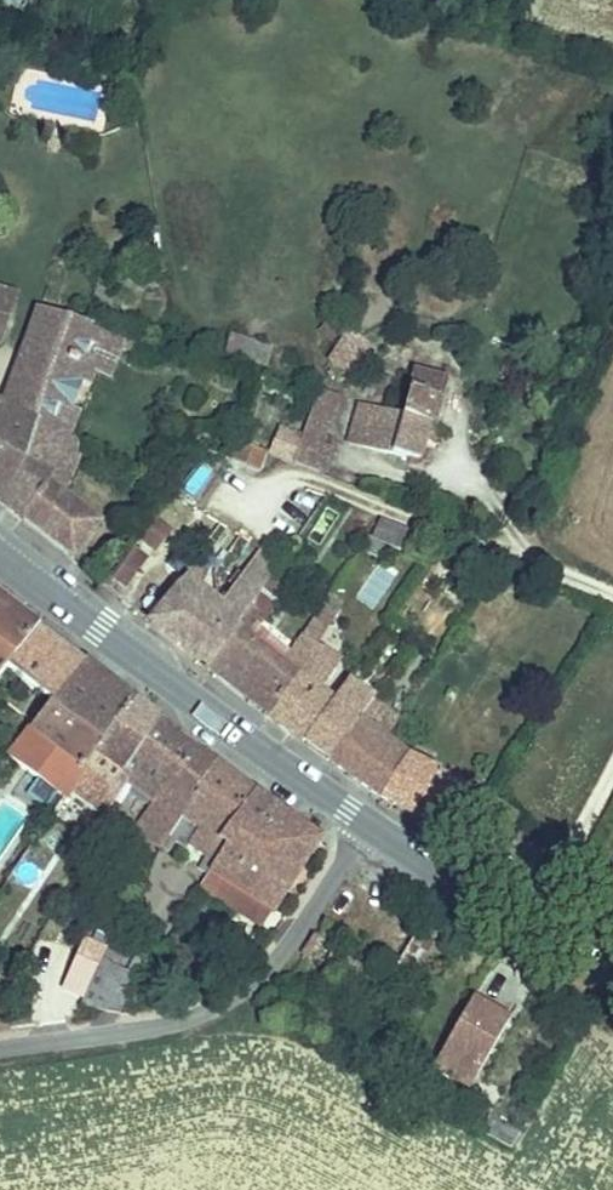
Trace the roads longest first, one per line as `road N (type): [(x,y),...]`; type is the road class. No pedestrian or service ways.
road 1 (unclassified): [(0,1048),(69,1038),(256,988),(363,823)]
road 2 (secondary): [(0,553),(363,823)]
road 3 (secondary): [(363,823),(612,974)]

